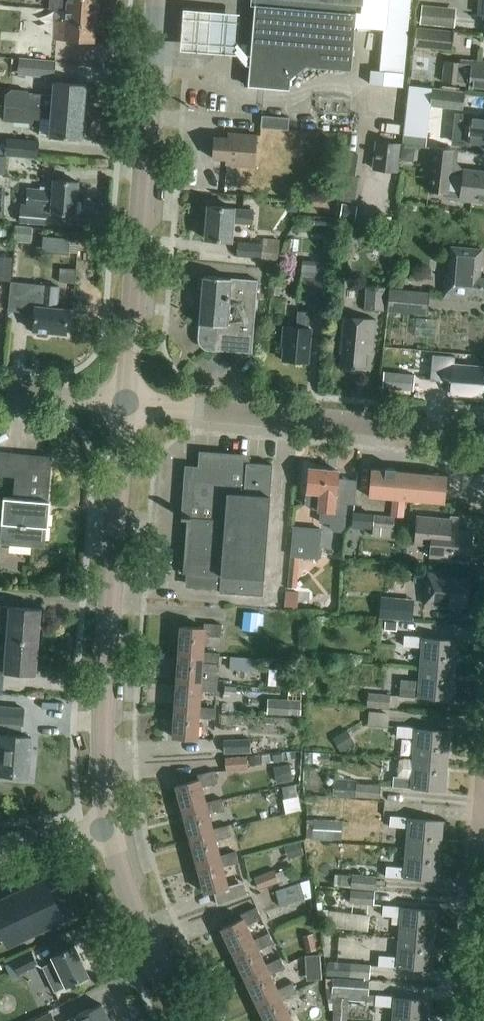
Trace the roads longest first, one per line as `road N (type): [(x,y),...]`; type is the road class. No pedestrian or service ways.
road 1 (secondary): [(114,825),(107,738),(126,405)]
road 2 (secondary): [(126,405),(162,0)]
road 3 (residential): [(483,430),(126,405)]
road 4 (residential): [(467,1020),(483,809)]
road 5 (secondary): [(190,1020),(146,933),(114,825)]
road 6 (residential): [(126,405),(0,392)]

